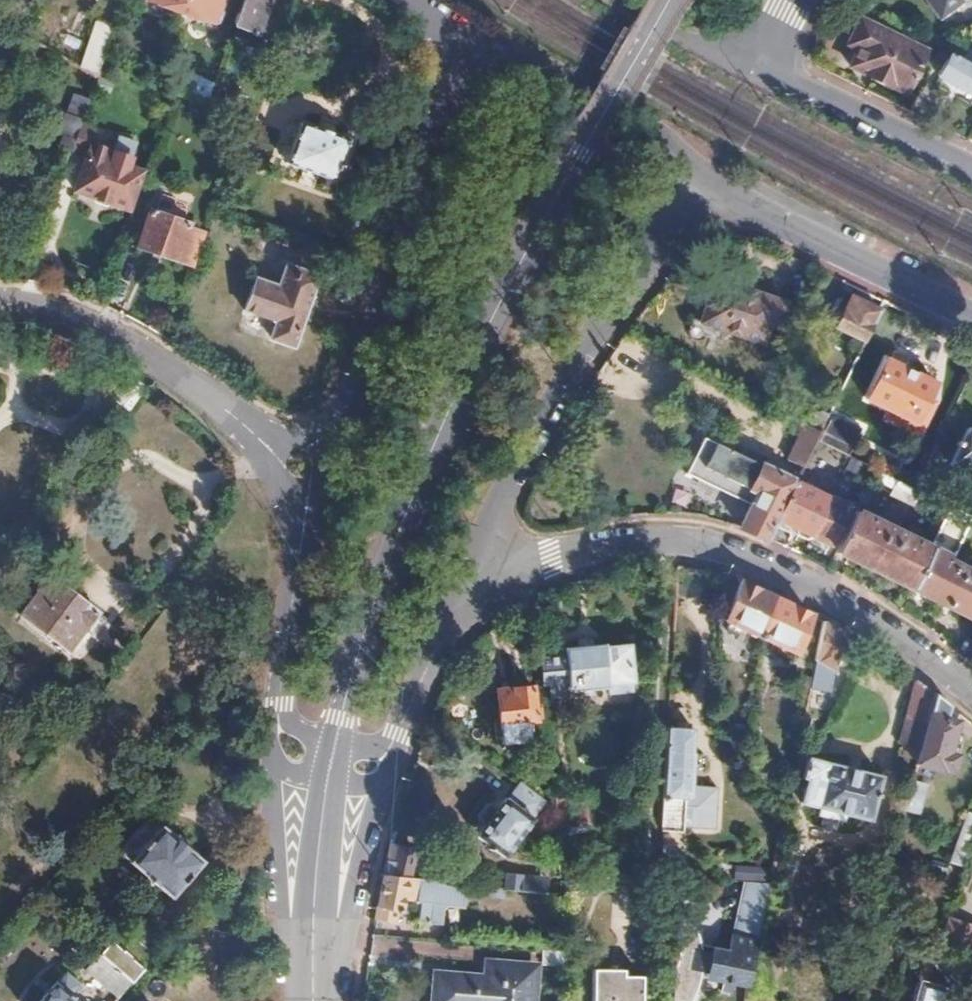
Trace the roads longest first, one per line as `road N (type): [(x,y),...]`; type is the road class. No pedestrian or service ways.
road 1 (residential): [(334,747),(450,390),(677,0)]
road 2 (residential): [(473,567),(669,540),(726,553),(859,612),(971,691)]
road 3 (residential): [(473,567),(597,334),(716,190)]
road 4 (residential): [(478,43),(357,387),(324,446)]
road 5 (residential): [(0,305),(42,310),(99,335),(276,456)]
road 6 (residential): [(716,190),(971,315)]
road 7 (residential): [(716,190),(639,124),(570,81),(478,43)]
road 8 (residential): [(763,66),(971,167)]
road 9 (residential): [(308,503),(278,720)]
road 10 (residential): [(273,767),(311,979)]
road 11 (residential): [(311,979),(379,787)]
road 12 (residential): [(392,749),(473,567)]
road 13 (residential): [(311,979),(326,783)]
road 14 (residential): [(621,0),(684,38),(763,66)]

